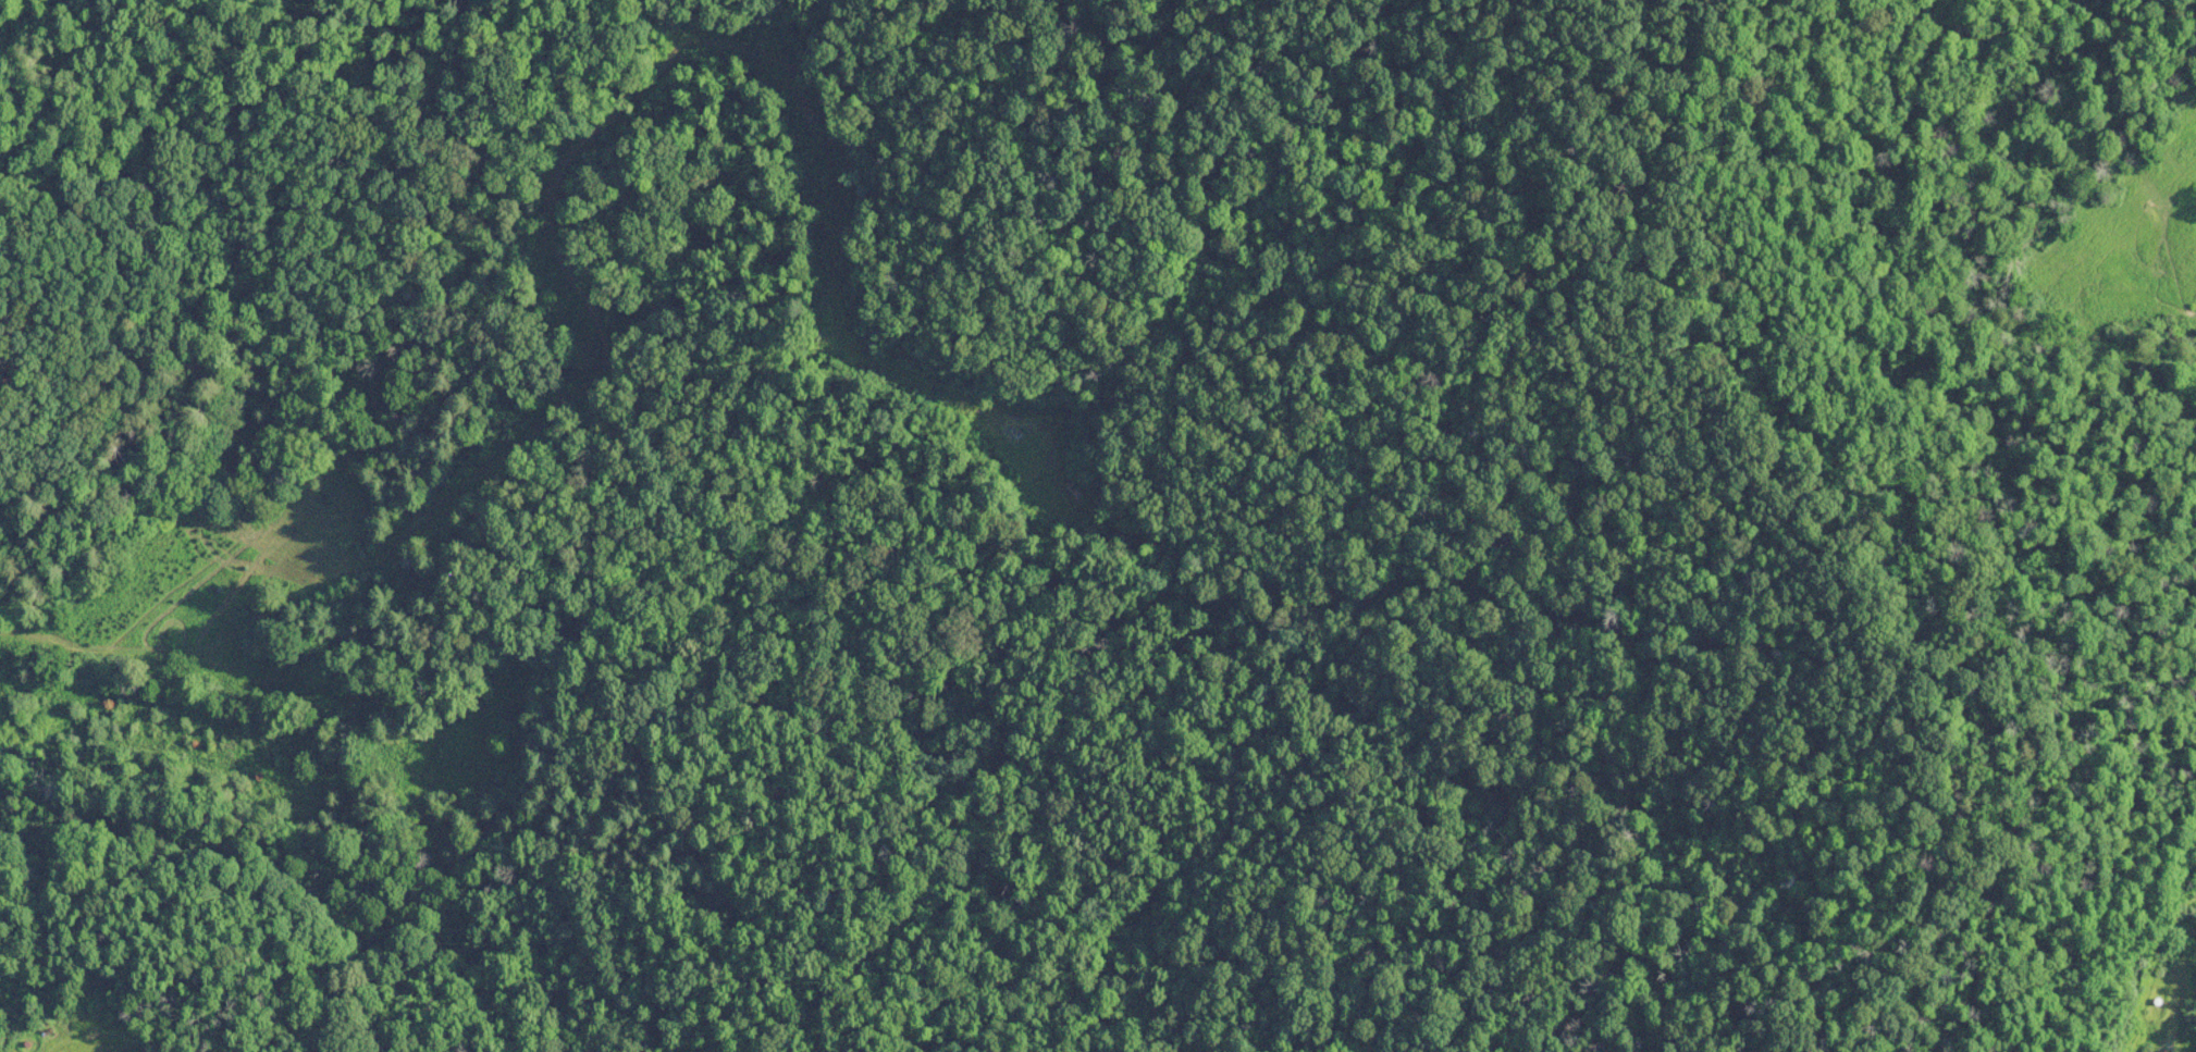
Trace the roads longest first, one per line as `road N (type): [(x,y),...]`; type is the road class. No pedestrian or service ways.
road 1 (residential): [(1207,504),(1276,580),(1287,708),(1073,935),(849,1040),(743,1016),(707,953),(715,875),(679,808),(515,791),(452,725),(335,677),(0,602)]

